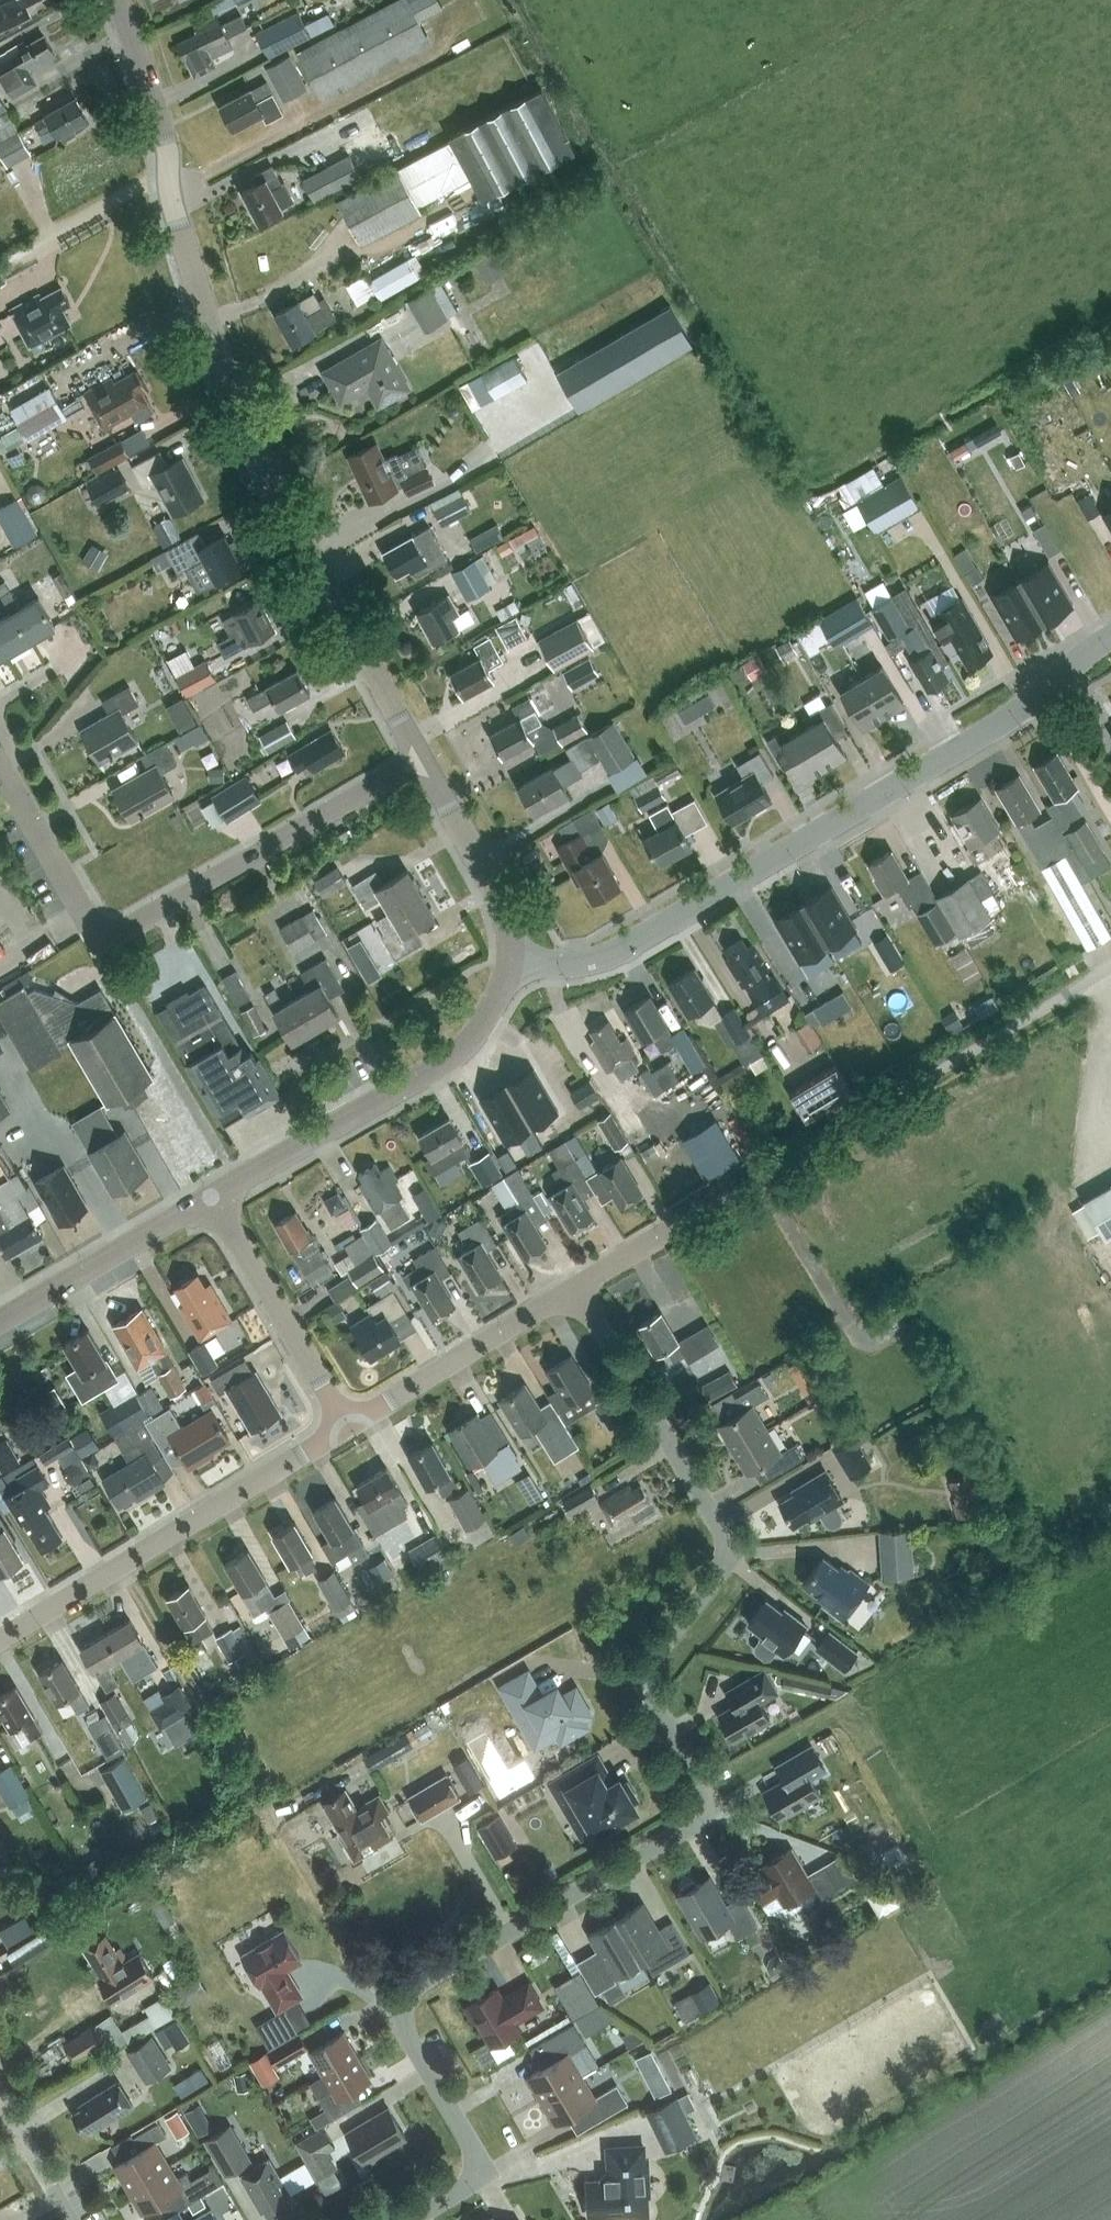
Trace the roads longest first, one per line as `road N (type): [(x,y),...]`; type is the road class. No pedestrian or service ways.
road 1 (unclassified): [(409,2219),(470,2184),(478,2163),(400,2024),(403,1993),(687,1832),(700,1812),(701,1786),(646,1676),(724,1570),(726,1537),(577,1287)]
road 2 (tertiary): [(510,965),(595,961),(635,943),(1041,697),(1110,639)]
road 3 (unclassified): [(424,761),(237,387),(168,180)]
road 4 (unclassified): [(577,1287),(1110,969)]
road 5 (unclassified): [(0,774),(105,936),(117,940),(424,761)]
road 6 (unclassified): [(0,1640),(348,1428)]
road 7 (tertiary): [(213,1198),(462,1051),(485,1026),(510,965)]
road 8 (unclassified): [(348,1428),(577,1287)]
road 9 (unclassified): [(348,1428),(213,1198)]
road 10 (tertiary): [(0,1323),(213,1198)]
road 11 (unclassified): [(510,965),(496,889),(424,761)]
road 12 (unclassified): [(168,180),(160,121),(111,0)]
road 13 (unclassified): [(80,2219),(0,2073)]
road 14 (unclassified): [(42,247),(168,180)]
road 15 (track): [(1110,812),(1041,697)]

